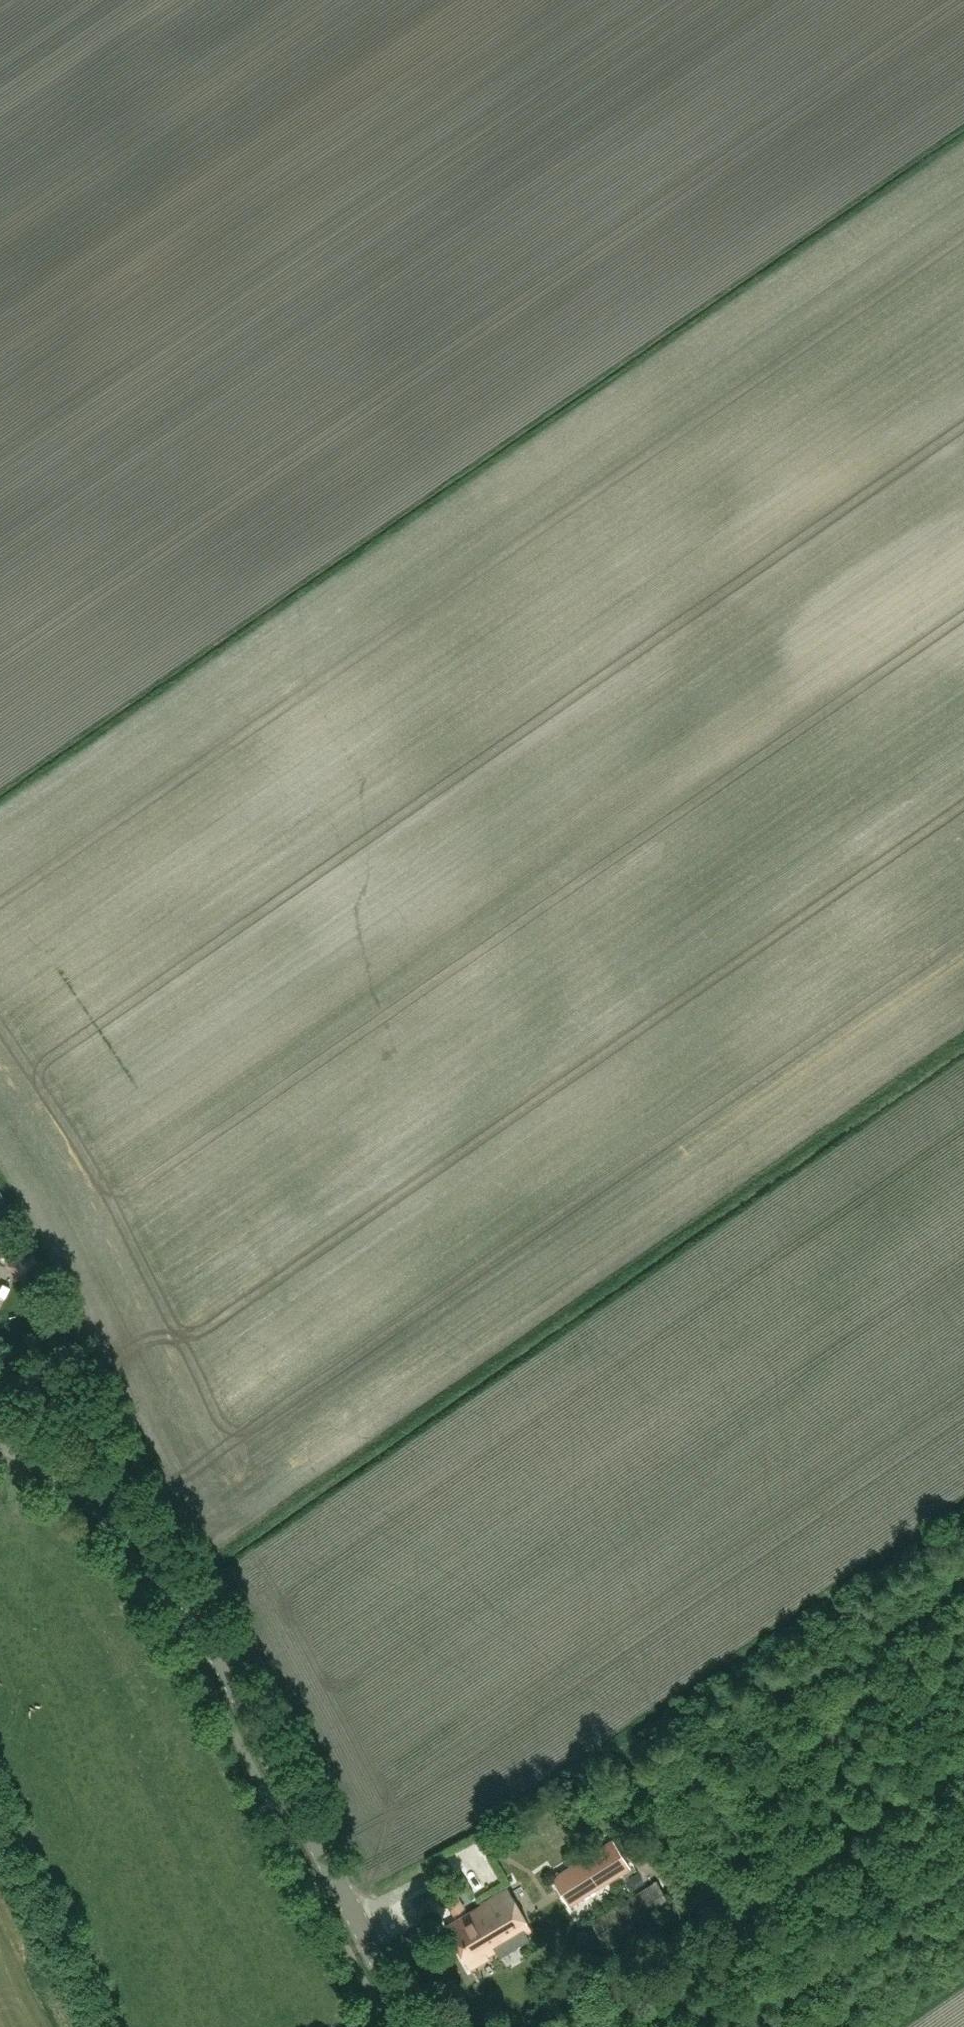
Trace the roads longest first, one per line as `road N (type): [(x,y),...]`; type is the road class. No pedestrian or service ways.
road 1 (tertiary): [(409,2026),(167,1573),(76,1472),(0,1422)]

